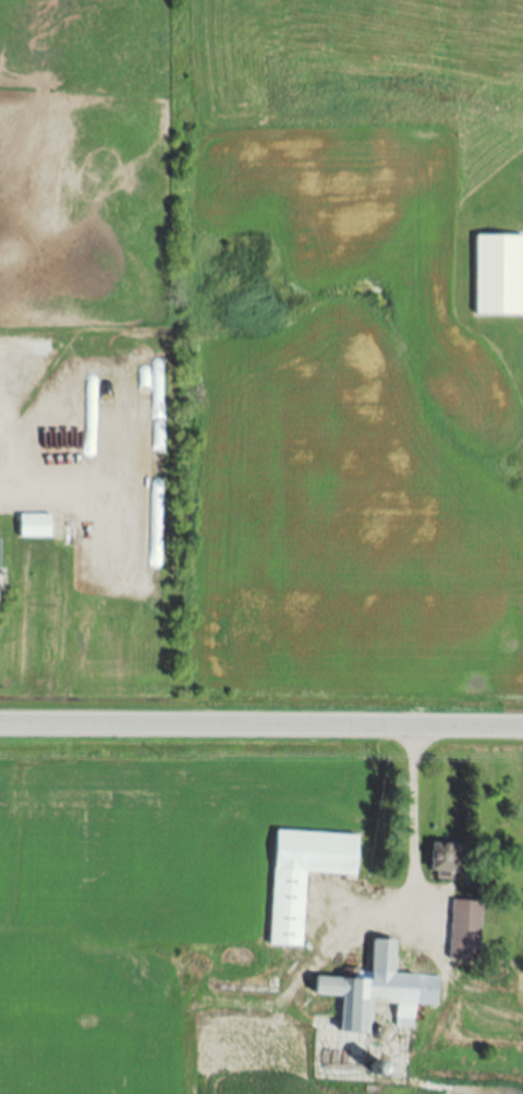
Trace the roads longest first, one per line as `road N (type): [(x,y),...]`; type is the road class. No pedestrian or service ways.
road 1 (primary): [(522,728),(0,727)]

